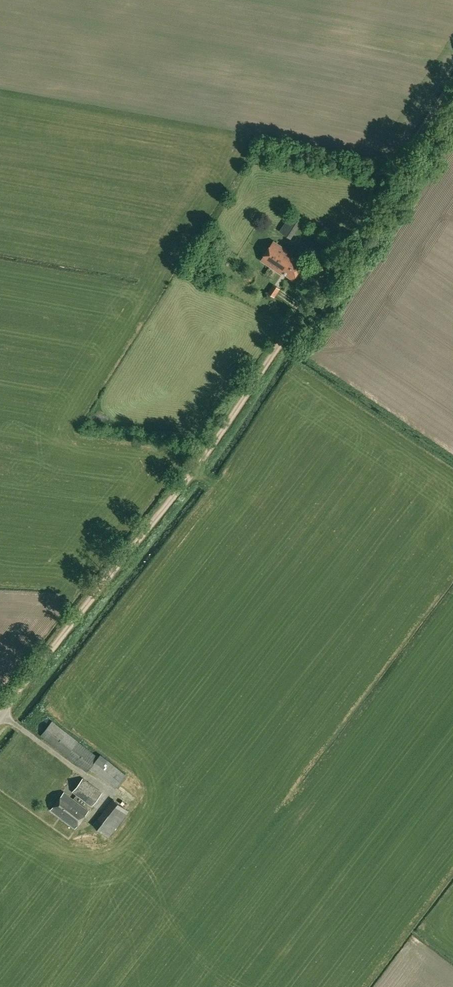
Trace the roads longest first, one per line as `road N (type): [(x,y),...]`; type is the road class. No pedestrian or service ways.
road 1 (track): [(0,717),(207,456),(452,82)]

